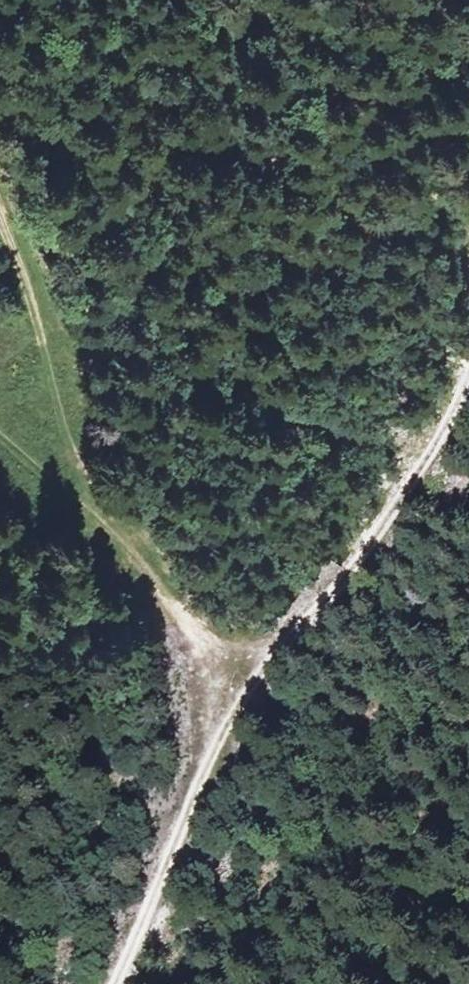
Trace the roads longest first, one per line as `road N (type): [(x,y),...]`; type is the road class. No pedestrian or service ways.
road 1 (track): [(210,749),(194,609),(59,465),(0,226)]
road 2 (track): [(210,749),(295,628),(405,509),(468,382)]
road 3 (track): [(122,983),(210,749)]

